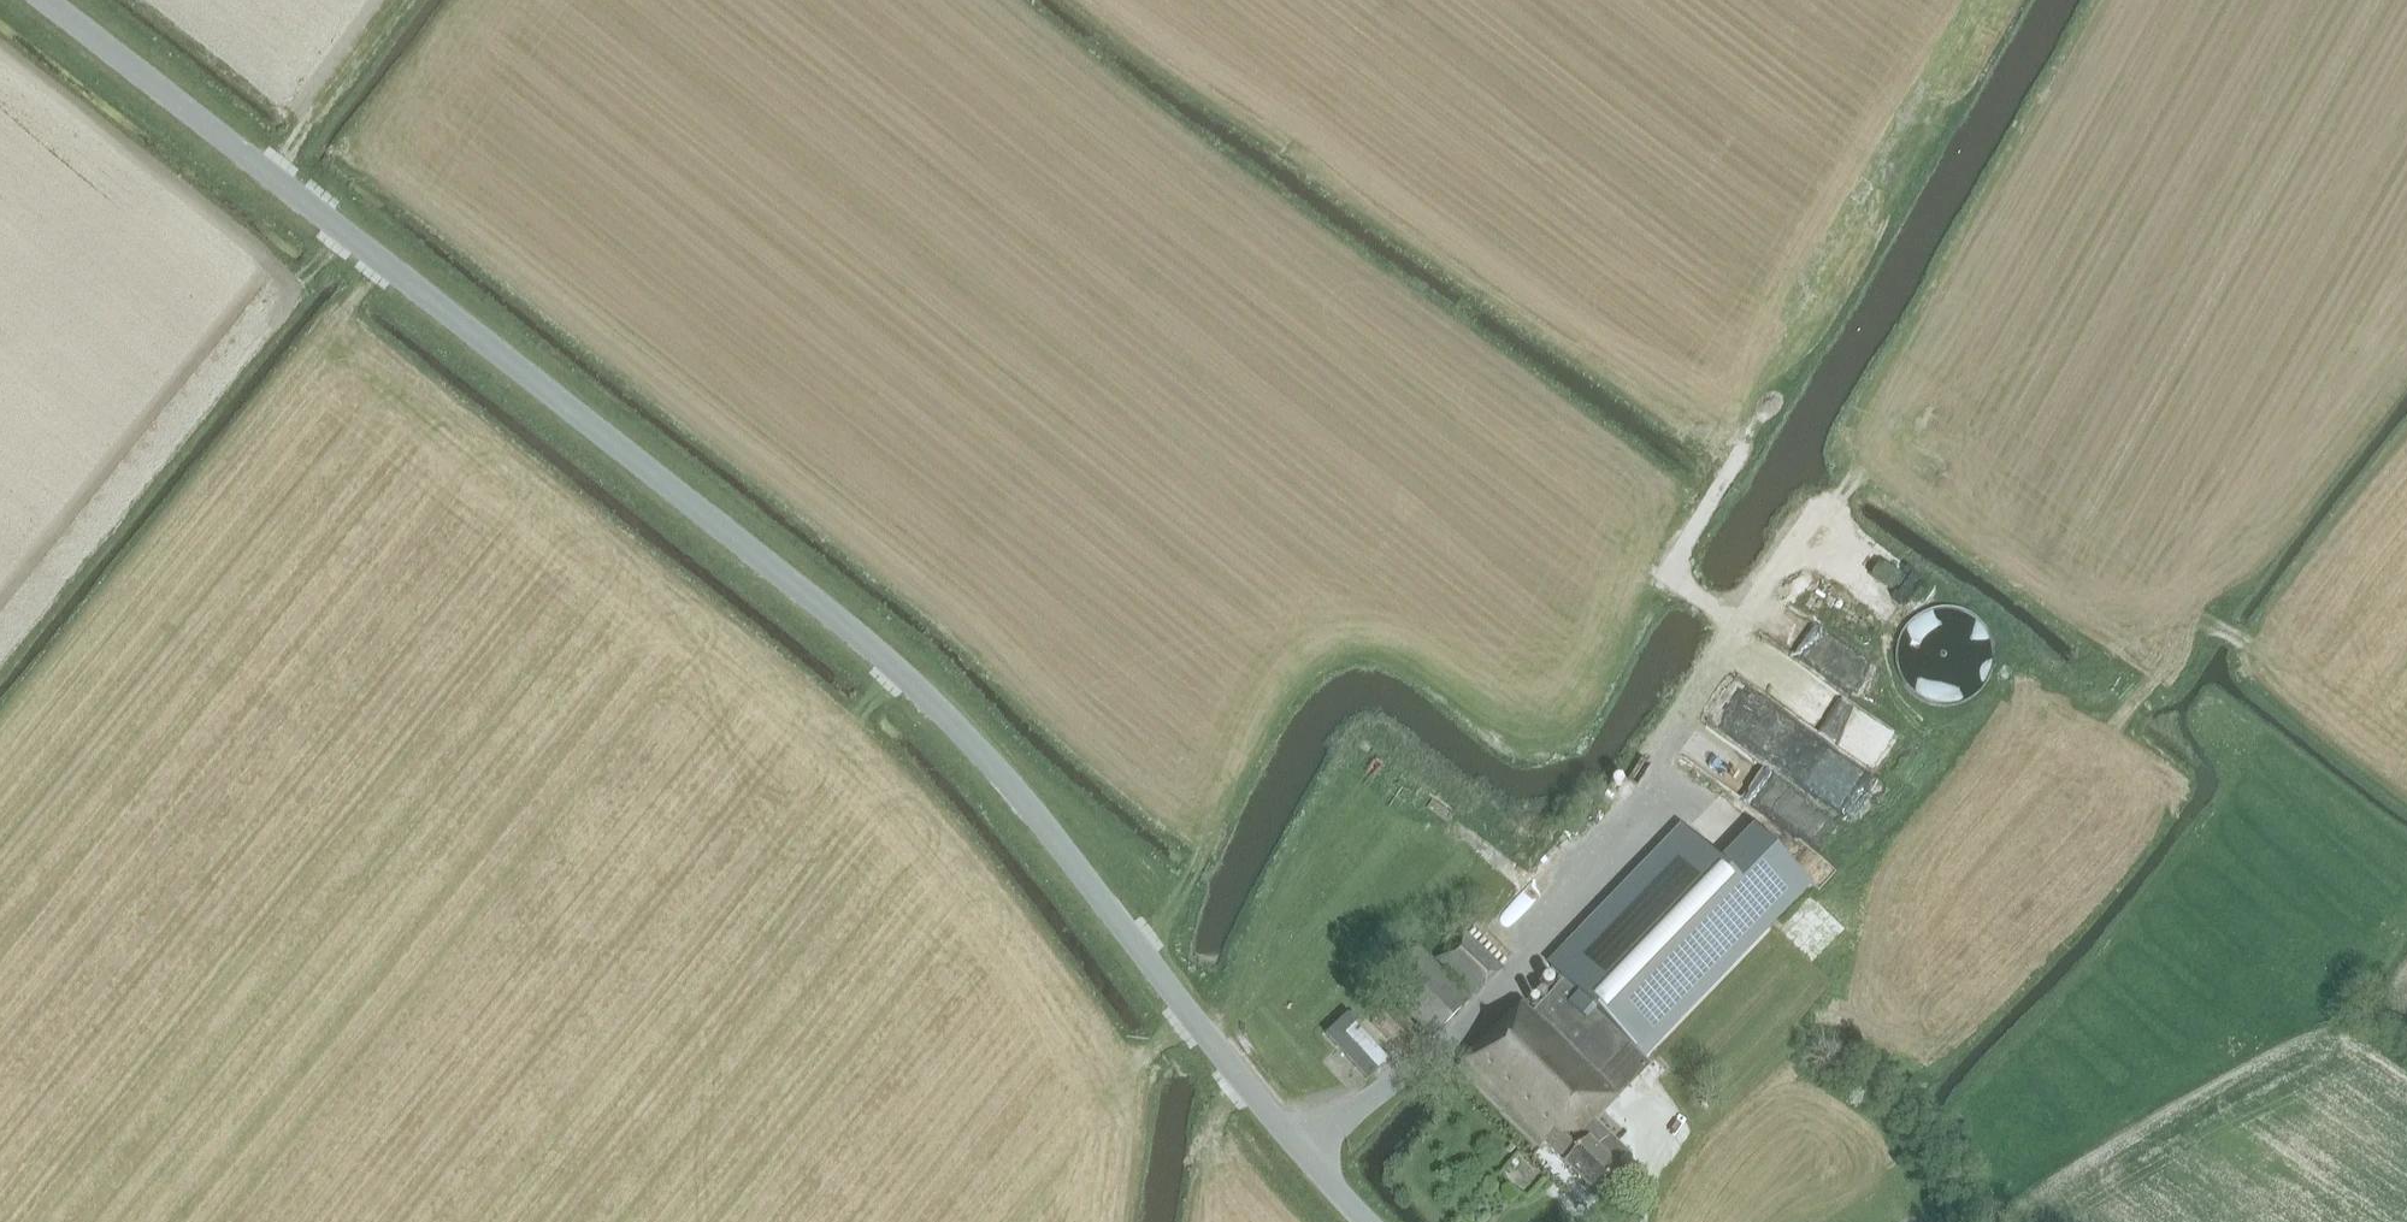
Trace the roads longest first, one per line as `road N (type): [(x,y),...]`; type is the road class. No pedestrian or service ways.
road 1 (tertiary): [(42,0),(806,599),(1007,784),(1244,1083),(1366,1221)]

